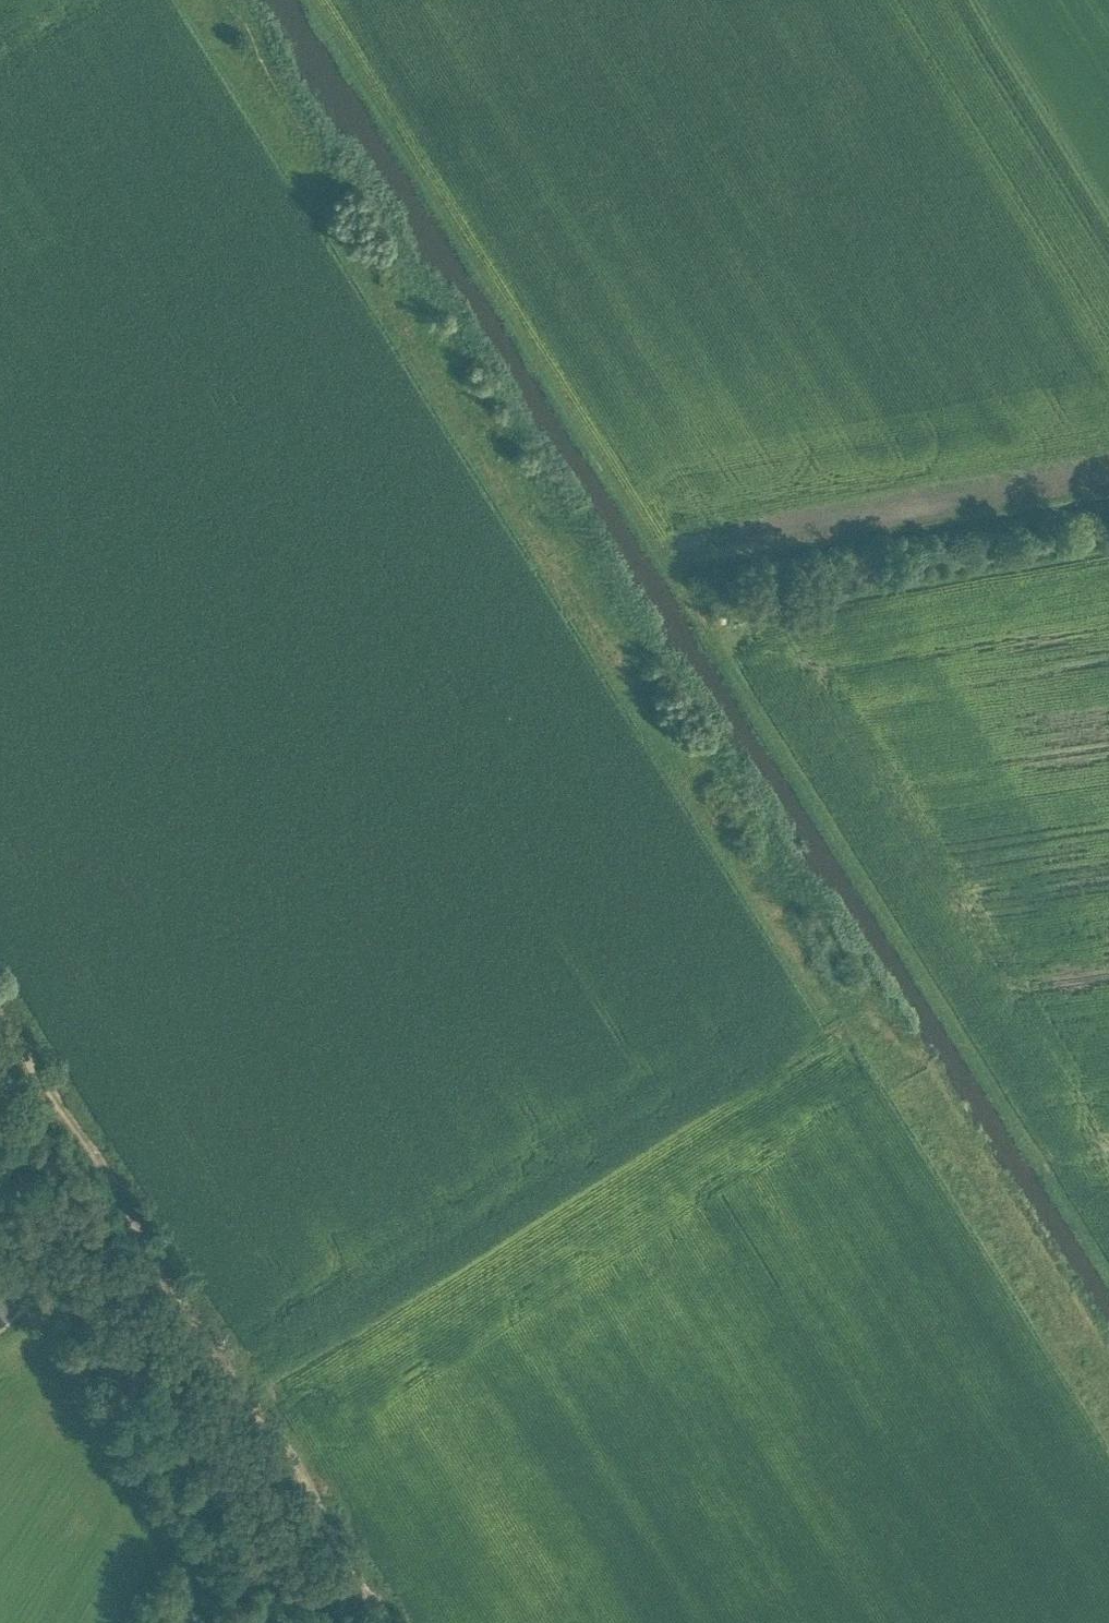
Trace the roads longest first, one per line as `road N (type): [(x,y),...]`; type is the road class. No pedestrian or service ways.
road 1 (track): [(58,1091),(384,1622)]

